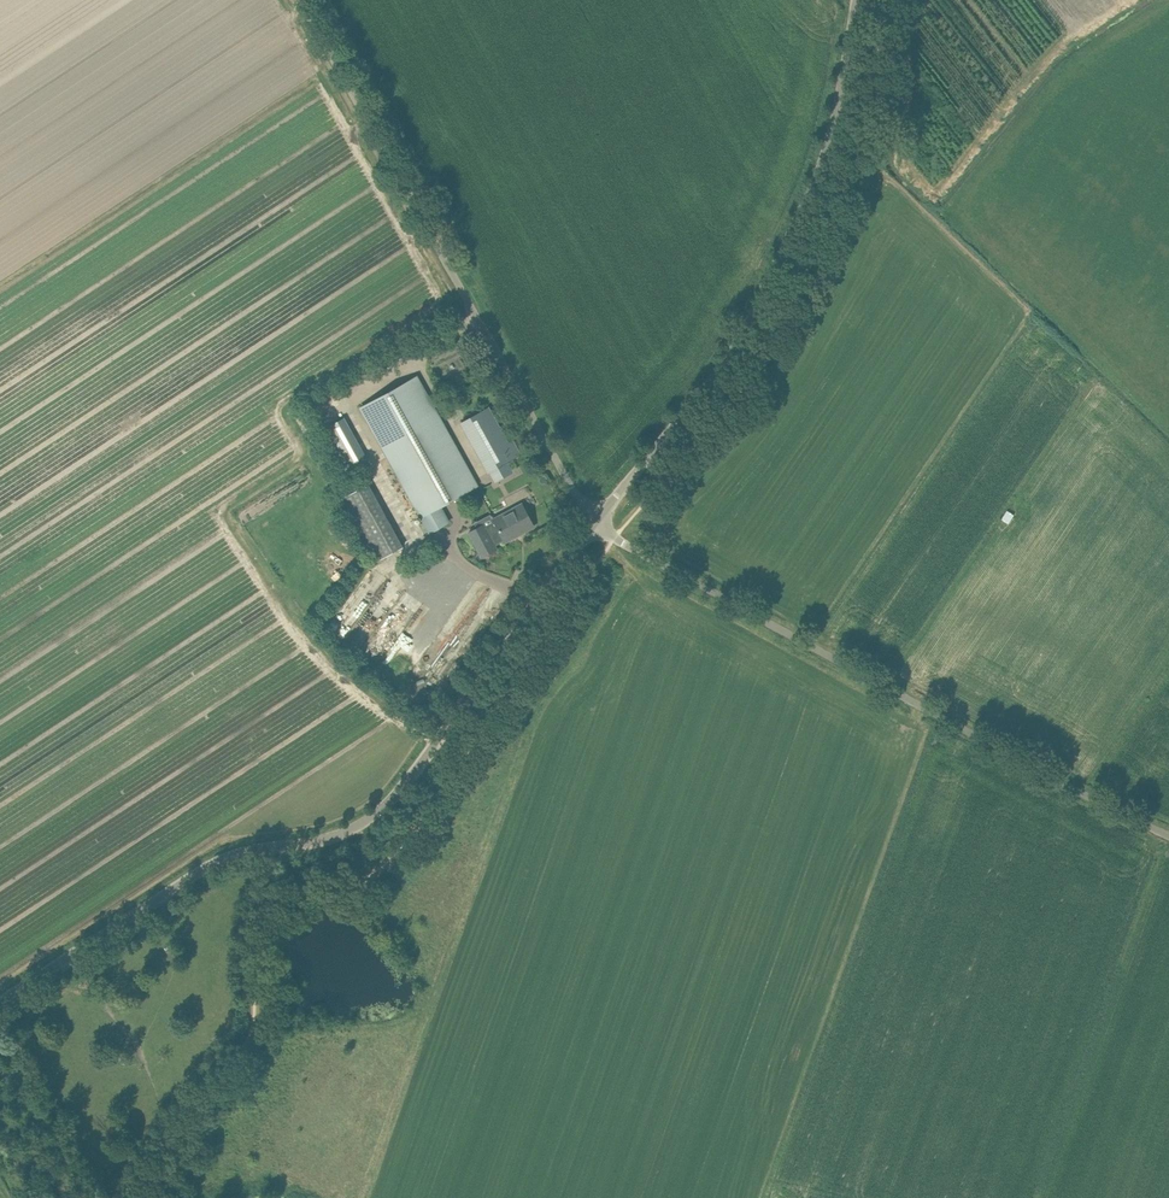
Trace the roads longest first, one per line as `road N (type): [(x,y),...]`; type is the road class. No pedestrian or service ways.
road 1 (unclassified): [(0,1002),(219,860),(328,838),(392,800),(596,522)]
road 2 (unclassified): [(1168,836),(596,522)]
road 3 (unclassified): [(596,522),(302,0)]
road 4 (unclassified): [(596,522),(741,336),(778,263),(837,118),(856,0)]

